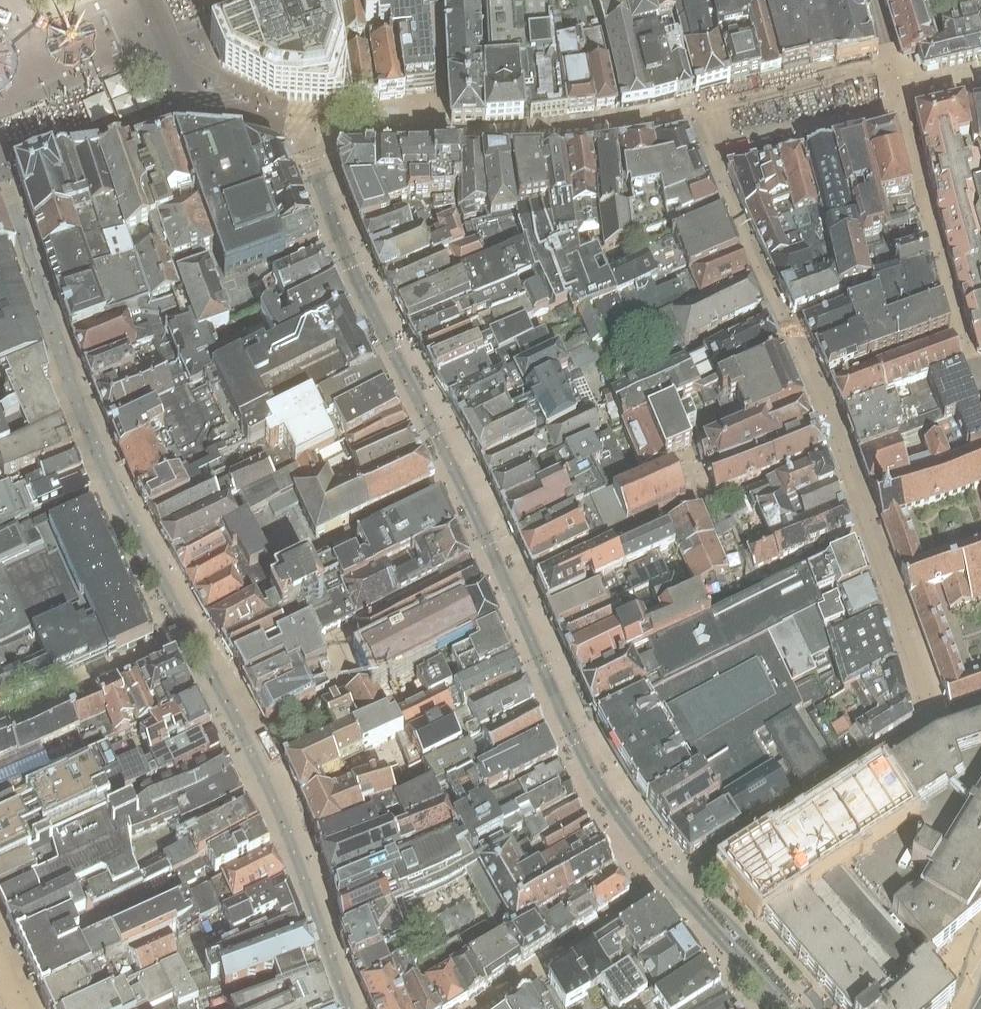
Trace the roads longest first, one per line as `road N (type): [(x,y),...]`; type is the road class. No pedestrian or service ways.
road 1 (residential): [(6,180),(88,430),(243,737),(351,1008)]
road 2 (residential): [(673,883),(604,795),(339,243),(306,149),(282,129)]
road 3 (residential): [(839,779),(673,883)]
road 4 (residential): [(783,1008),(673,883)]
road 5 (residential): [(839,779),(937,720),(980,706)]

